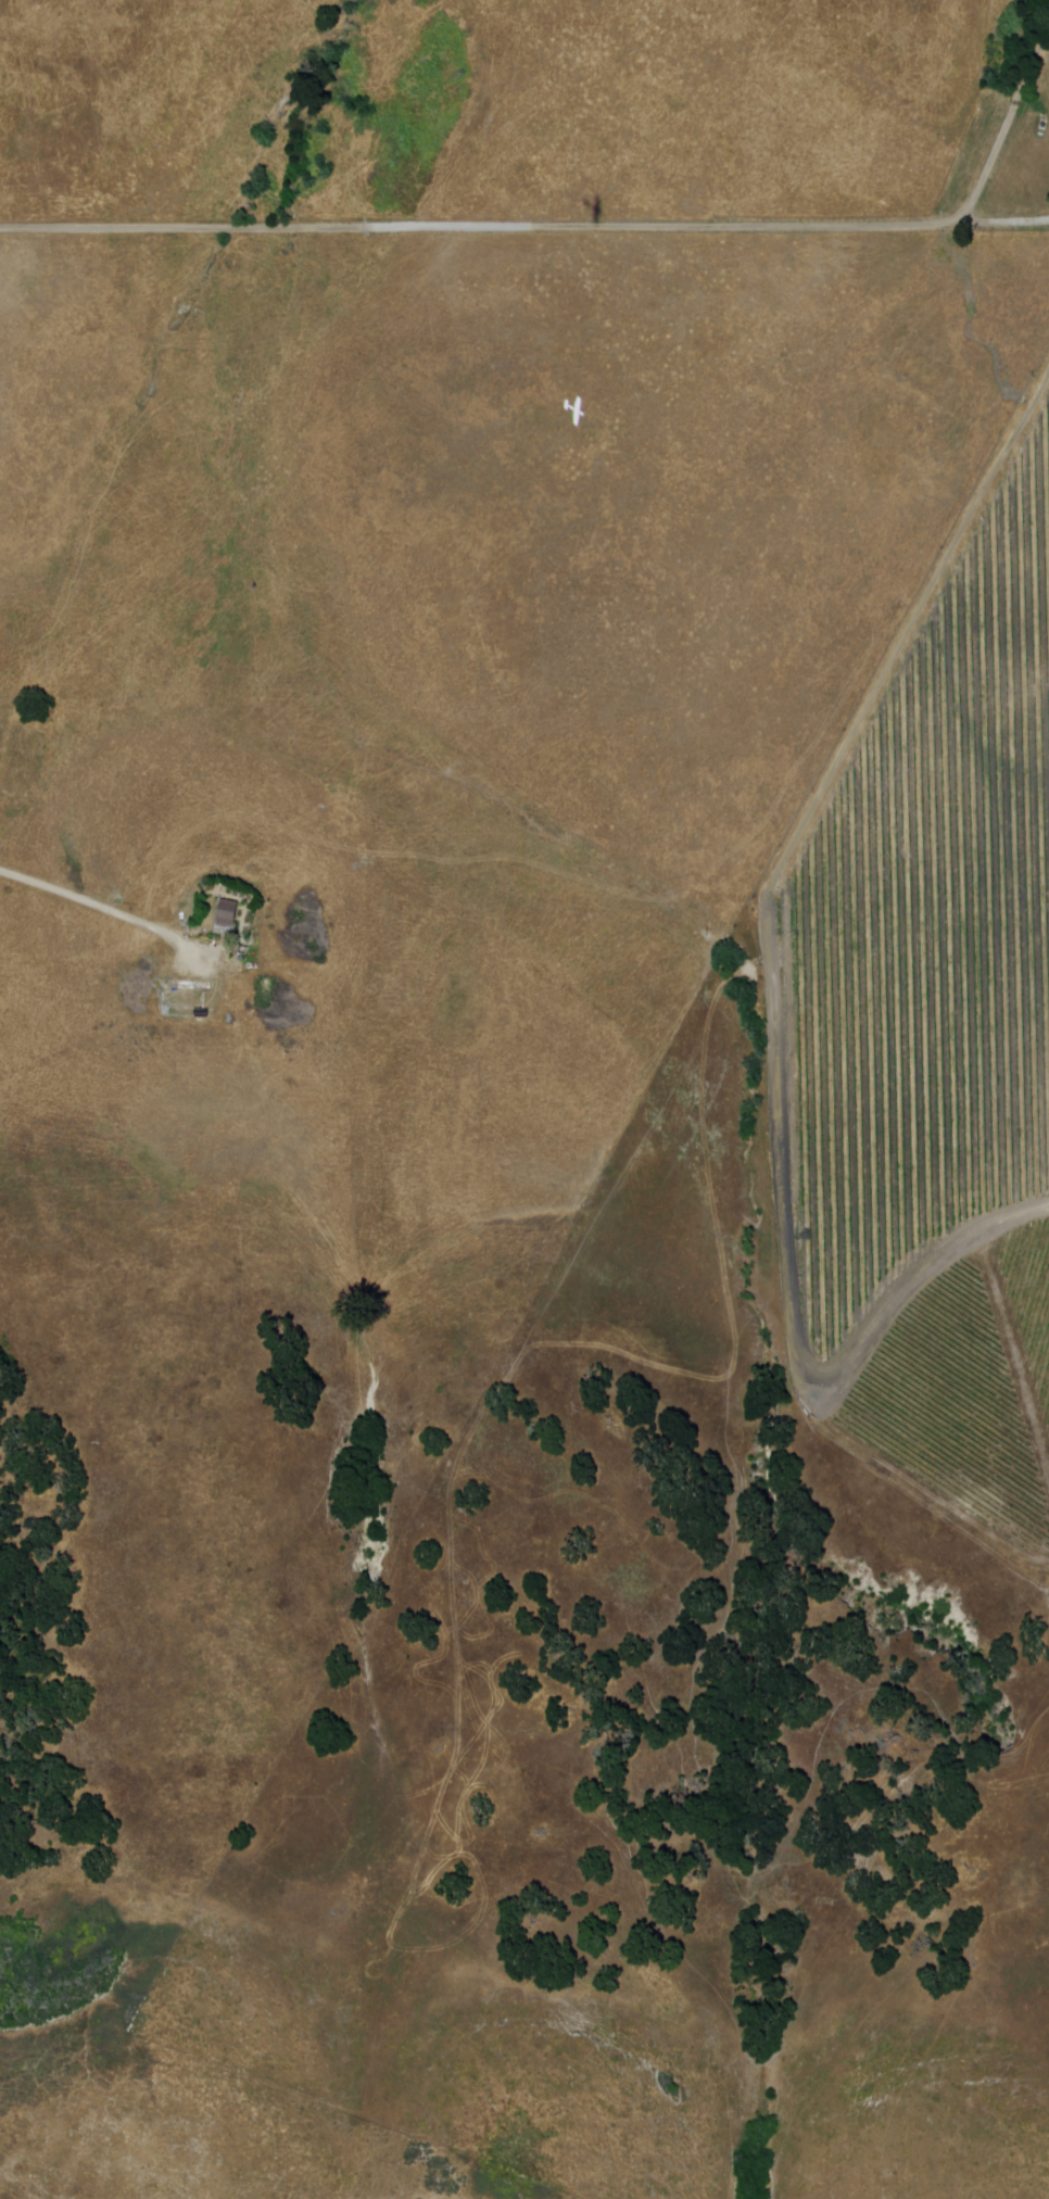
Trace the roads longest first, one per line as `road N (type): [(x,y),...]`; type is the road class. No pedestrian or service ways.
road 1 (track): [(1048,375),(796,837),(770,899),(798,1381),(817,1397),(839,1393),(931,1278),(1016,1223),(1048,1212)]

